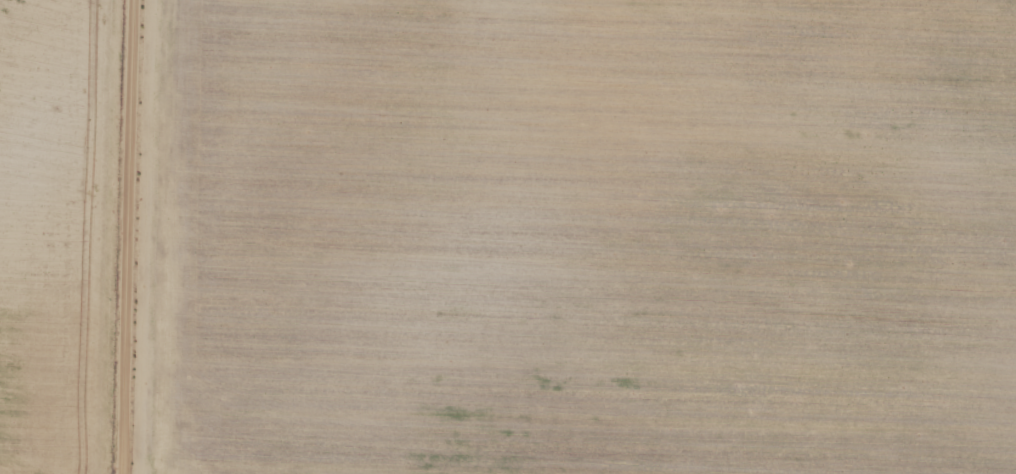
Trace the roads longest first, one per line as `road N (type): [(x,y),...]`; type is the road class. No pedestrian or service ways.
road 1 (residential): [(124,473),(135,0)]

